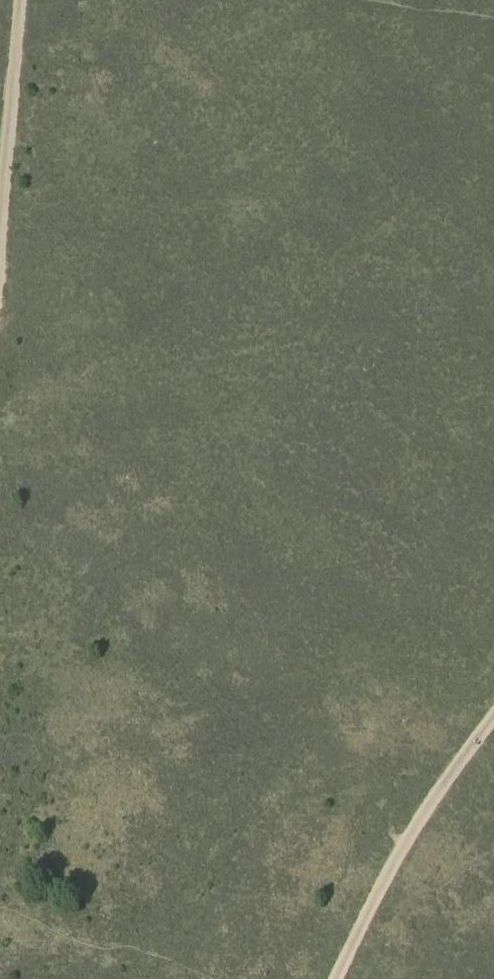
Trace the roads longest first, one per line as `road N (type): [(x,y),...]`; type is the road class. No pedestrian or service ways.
road 1 (track): [(493,715),(404,842),(333,978)]
road 2 (track): [(16,0),(0,154)]

